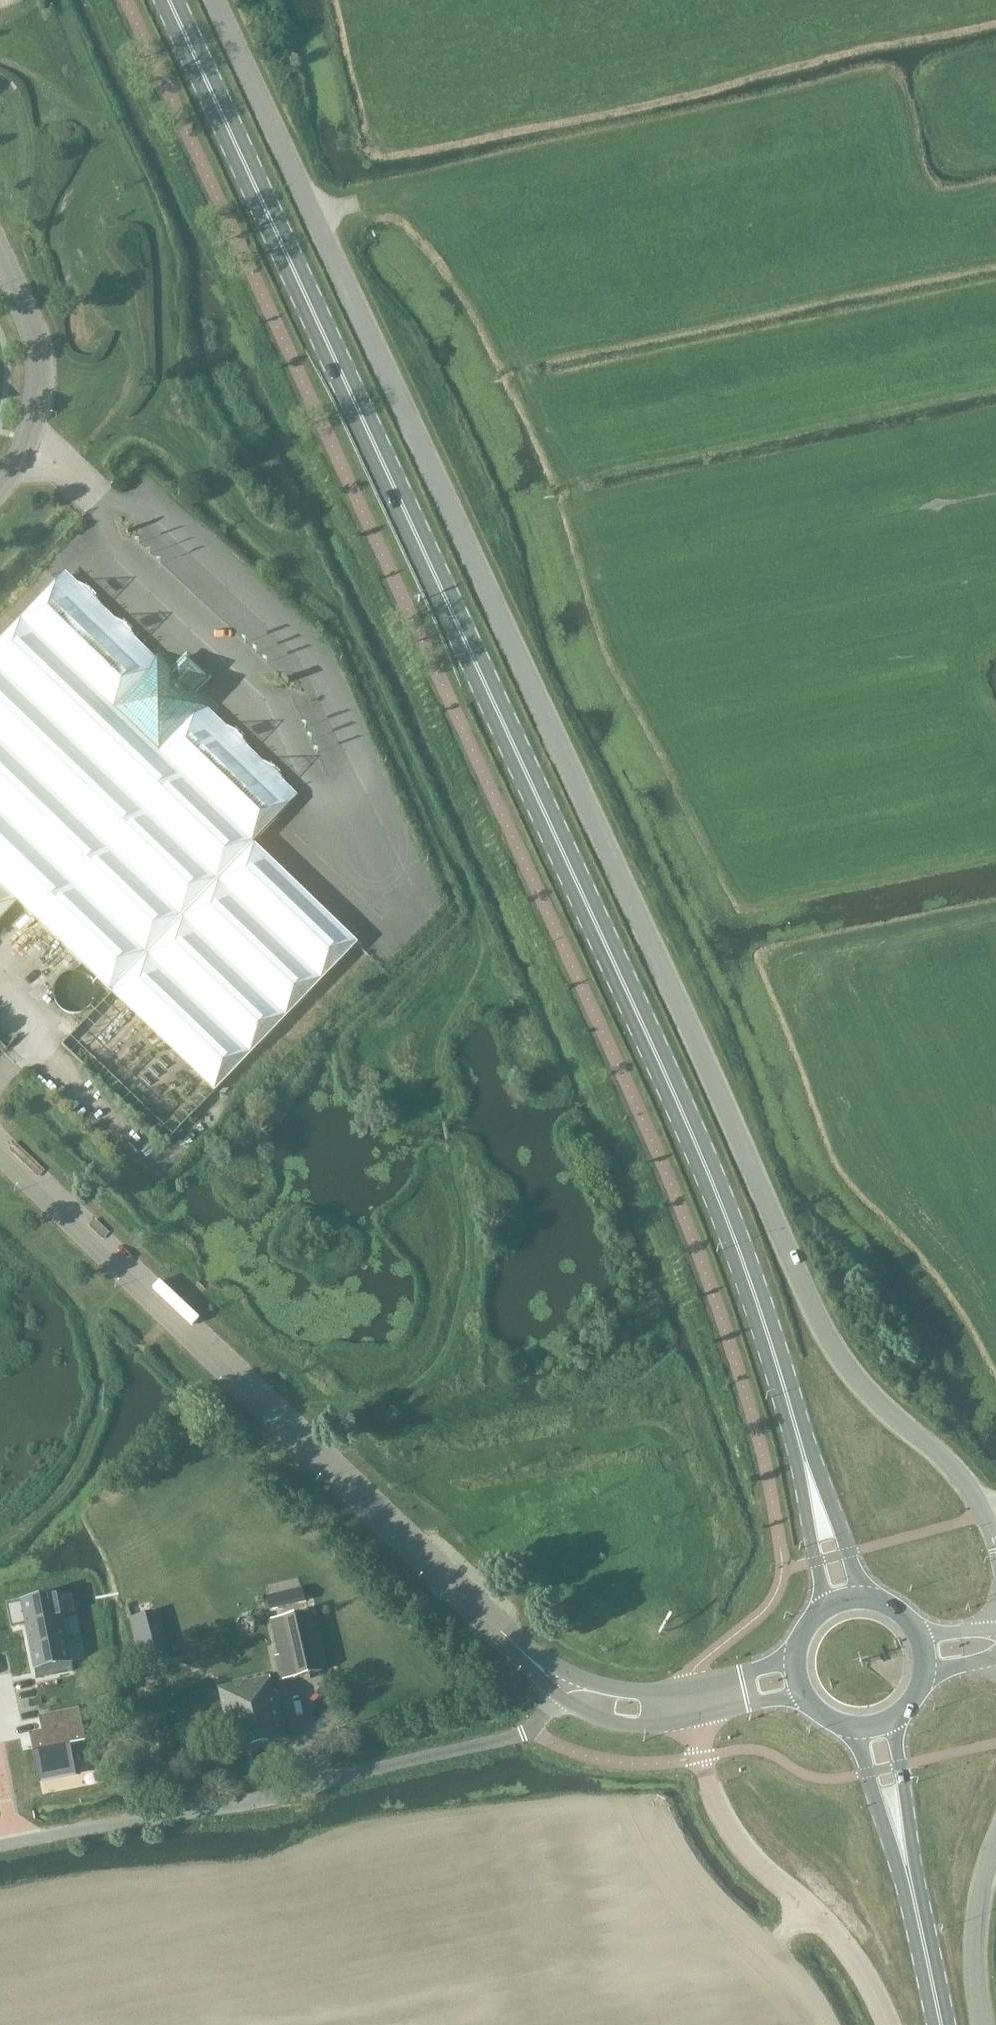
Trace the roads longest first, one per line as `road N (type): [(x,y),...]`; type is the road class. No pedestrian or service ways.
road 1 (unclassified): [(213,0),(811,1305),(858,1380),(967,1488),(995,1544)]
road 2 (primary): [(169,0),(666,1078),(732,1233),(782,1380)]
road 3 (unclassified): [(526,1656),(0,1150)]
road 4 (unclassified): [(14,1842),(237,1805),(507,1738),(560,1698)]
road 5 (unclassified): [(694,1719),(727,1825),(854,1959),(888,2024)]
road 6 (unclassified): [(0,483),(36,415),(40,368),(0,261)]
road 7 (primary): [(867,1600),(782,1380)]
road 8 (primary): [(782,1380),(822,1612)]
road 9 (unclassified): [(995,1844),(975,1930),(982,2024)]
road 10 (primary): [(853,1727),(914,1893)]
road 11 (primary): [(914,1893),(894,1718)]
road 12 (unclassified): [(688,1686),(614,1688),(526,1656)]
road 13 (unclassified): [(560,1698),(622,1725),(694,1719)]
road 14 (primary): [(940,2024),(914,1893)]

